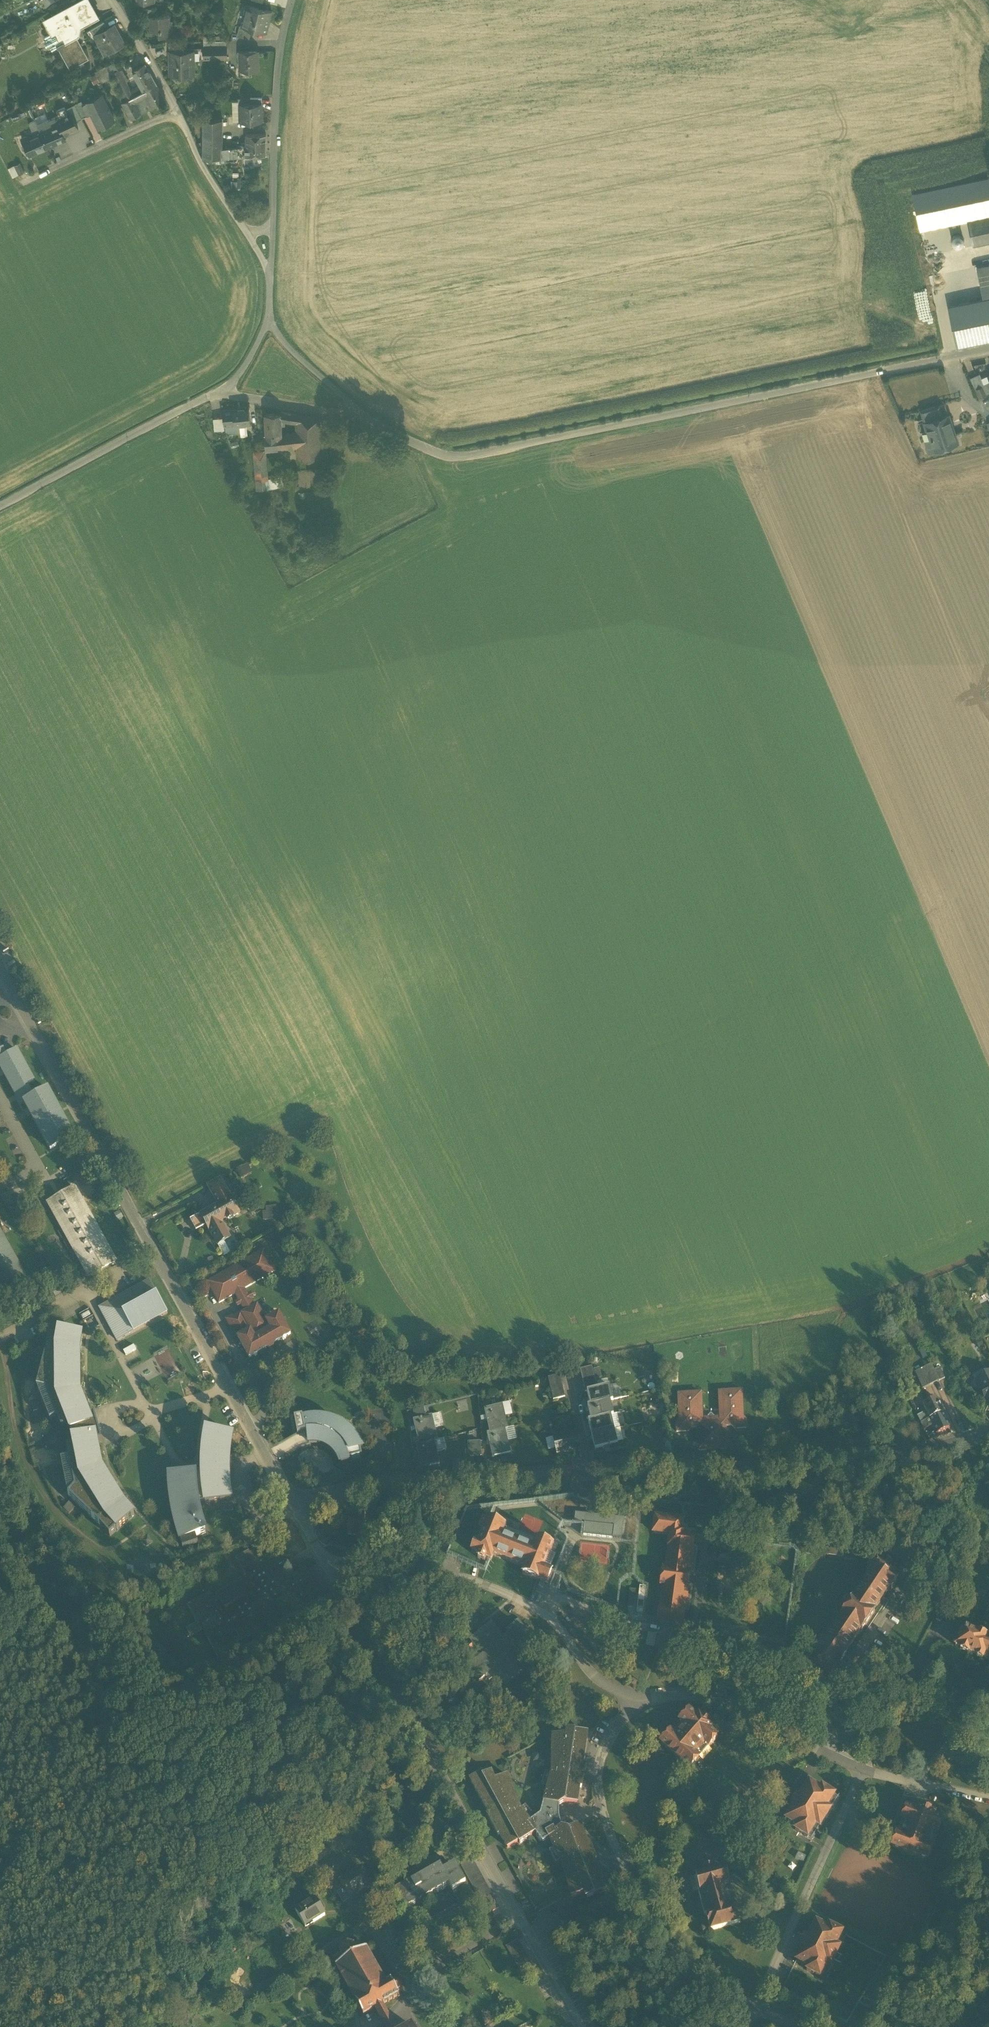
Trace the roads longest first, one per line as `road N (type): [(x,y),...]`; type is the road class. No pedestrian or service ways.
road 1 (unclassified): [(988,1798),(858,1768),(702,1697),(631,1703),(589,1670),(550,1615),(465,1576),(326,1563)]
road 2 (unclassified): [(988,349),(468,457),(432,453),(370,422)]
road 3 (unclassified): [(0,967),(297,1505)]
road 4 (unclassified): [(581,2026),(326,1563)]
road 5 (residential): [(593,1471),(864,1461),(988,1430)]
road 6 (residential): [(297,1505),(379,1484),(593,1471)]
road 7 (residential): [(293,0),(279,70),(271,278)]
road 8 (unclassified): [(225,390),(0,506)]
road 9 (residential): [(178,110),(271,278)]
road 10 (residential): [(178,110),(22,183)]
road 11 (unclassified): [(370,422),(225,390)]
road 12 (unclassified): [(267,322),(370,422)]
road 13 (residential): [(113,0),(178,110)]

